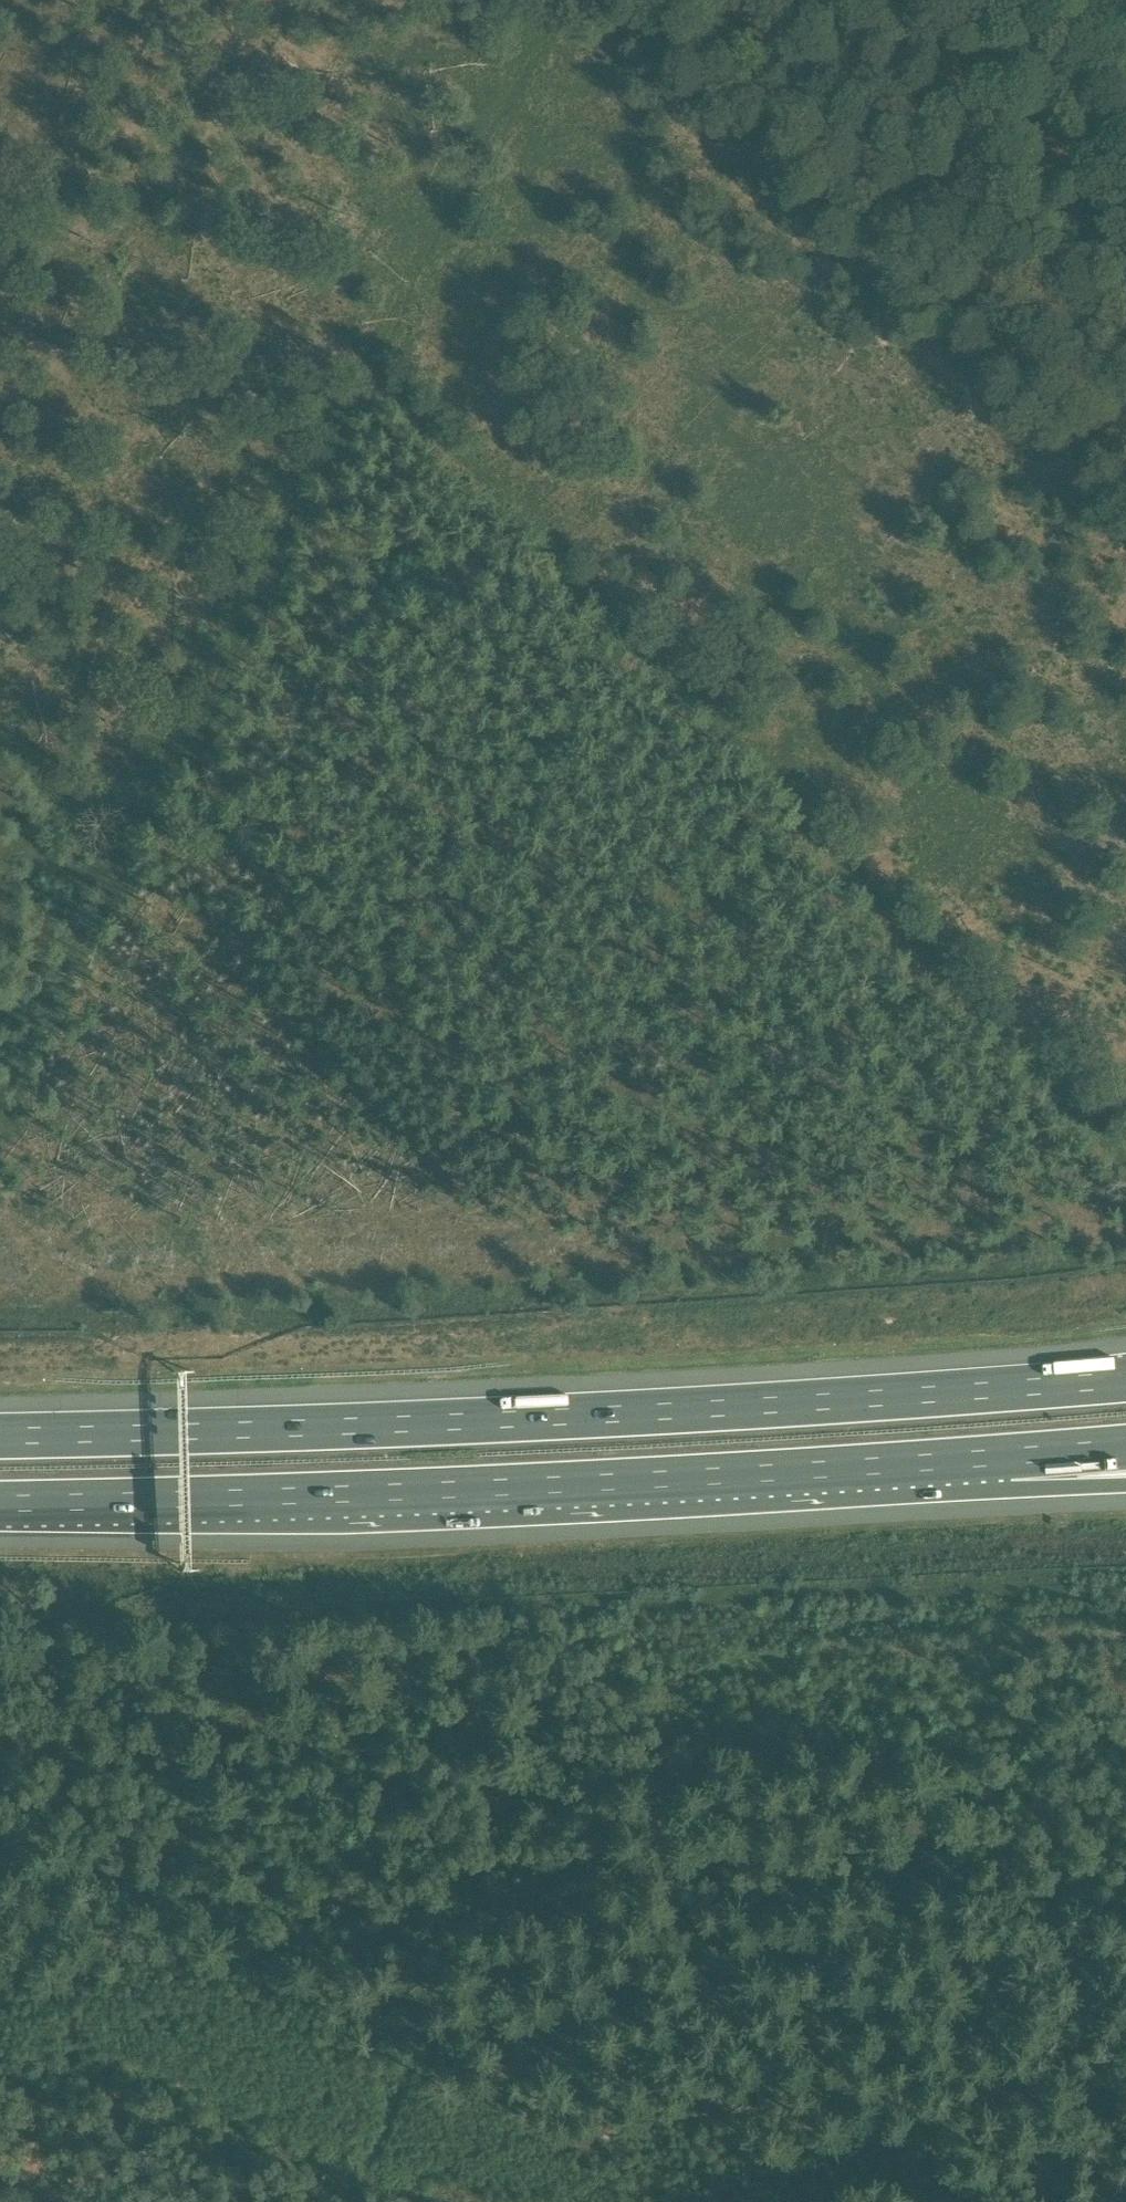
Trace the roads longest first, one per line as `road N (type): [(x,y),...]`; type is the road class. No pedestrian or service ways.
road 1 (motorway): [(1125,1379),(585,1417),(0,1436)]
road 2 (motorway): [(0,1505),(1000,1459)]
road 3 (track): [(0,1125),(119,874),(0,761)]
road 4 (track): [(237,1294),(0,1299)]
road 5 (motorway): [(1000,1459),(1125,1445)]
road 6 (motorway): [(1000,1459),(1125,1465)]

